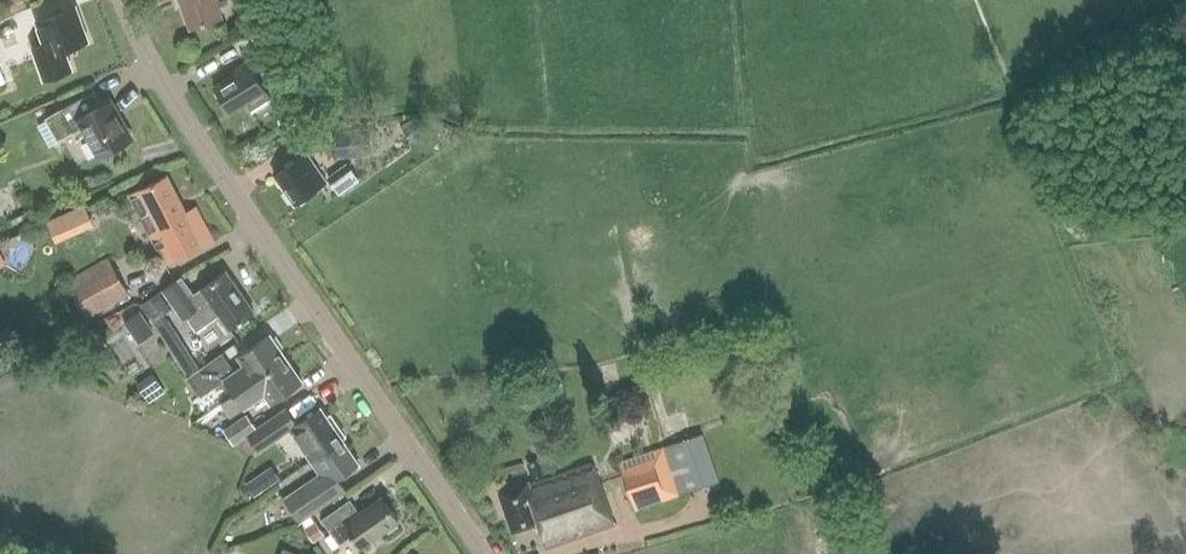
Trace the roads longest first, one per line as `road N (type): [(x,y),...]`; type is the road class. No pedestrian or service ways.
road 1 (residential): [(486,553),(118,0)]

